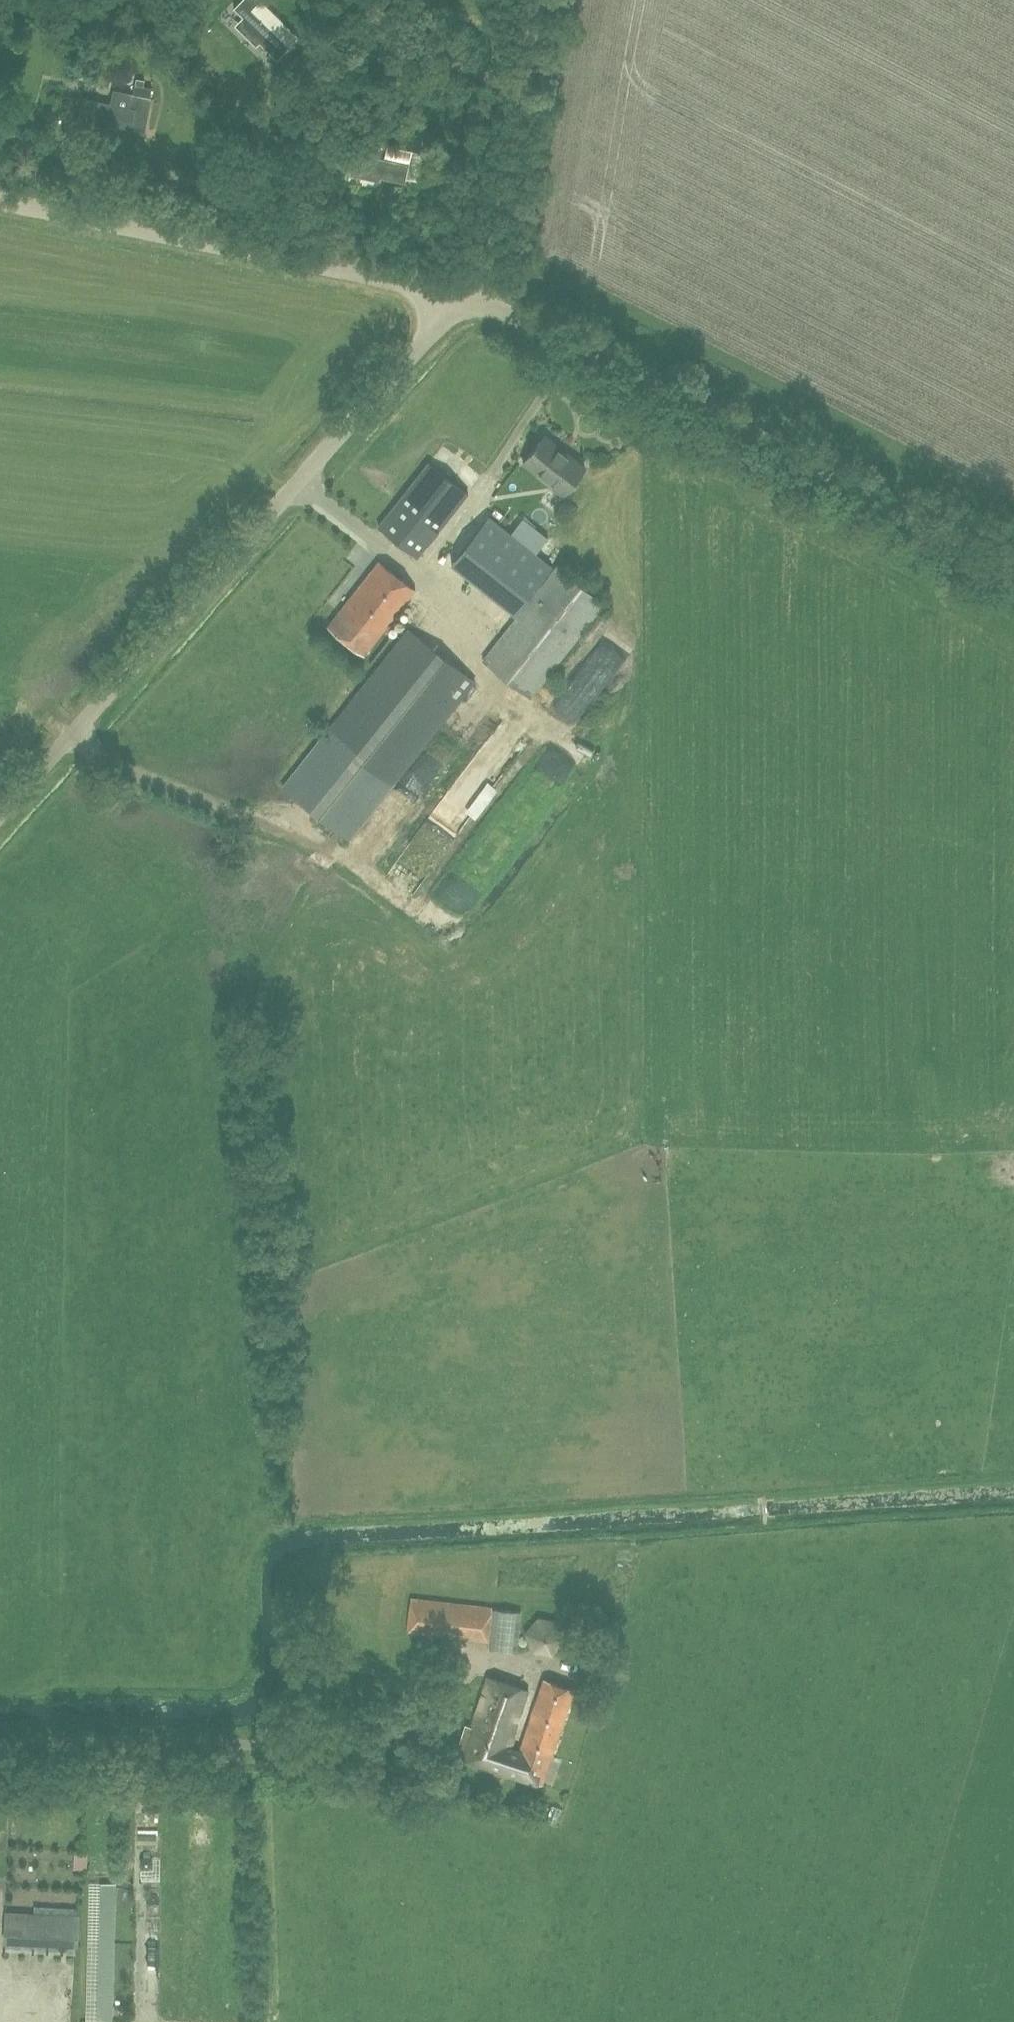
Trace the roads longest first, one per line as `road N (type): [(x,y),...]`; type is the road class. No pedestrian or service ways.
road 1 (unclassified): [(0,817),(460,300)]
road 2 (unclassified): [(1013,569),(575,343),(460,300)]
road 3 (unclassified): [(460,300),(0,199)]
road 4 (unclassified): [(460,300),(486,269),(536,0)]
road 5 (track): [(368,0),(418,46),(521,91)]

